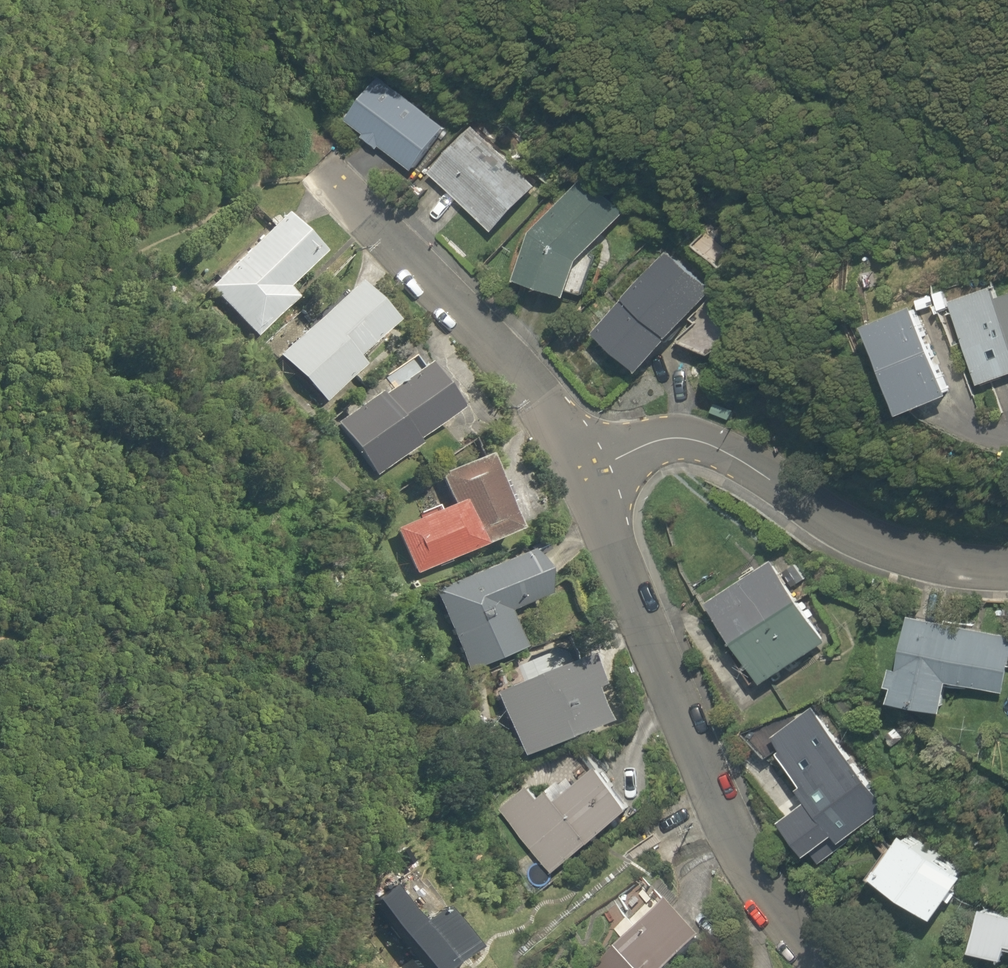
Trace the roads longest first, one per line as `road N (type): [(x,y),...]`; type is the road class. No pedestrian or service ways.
road 1 (residential): [(582,449),(728,836),(774,913),(821,967)]
road 2 (residential): [(1007,569),(935,560),(855,536),(677,442),(582,449)]
road 3 (residential): [(335,171),(582,449)]

